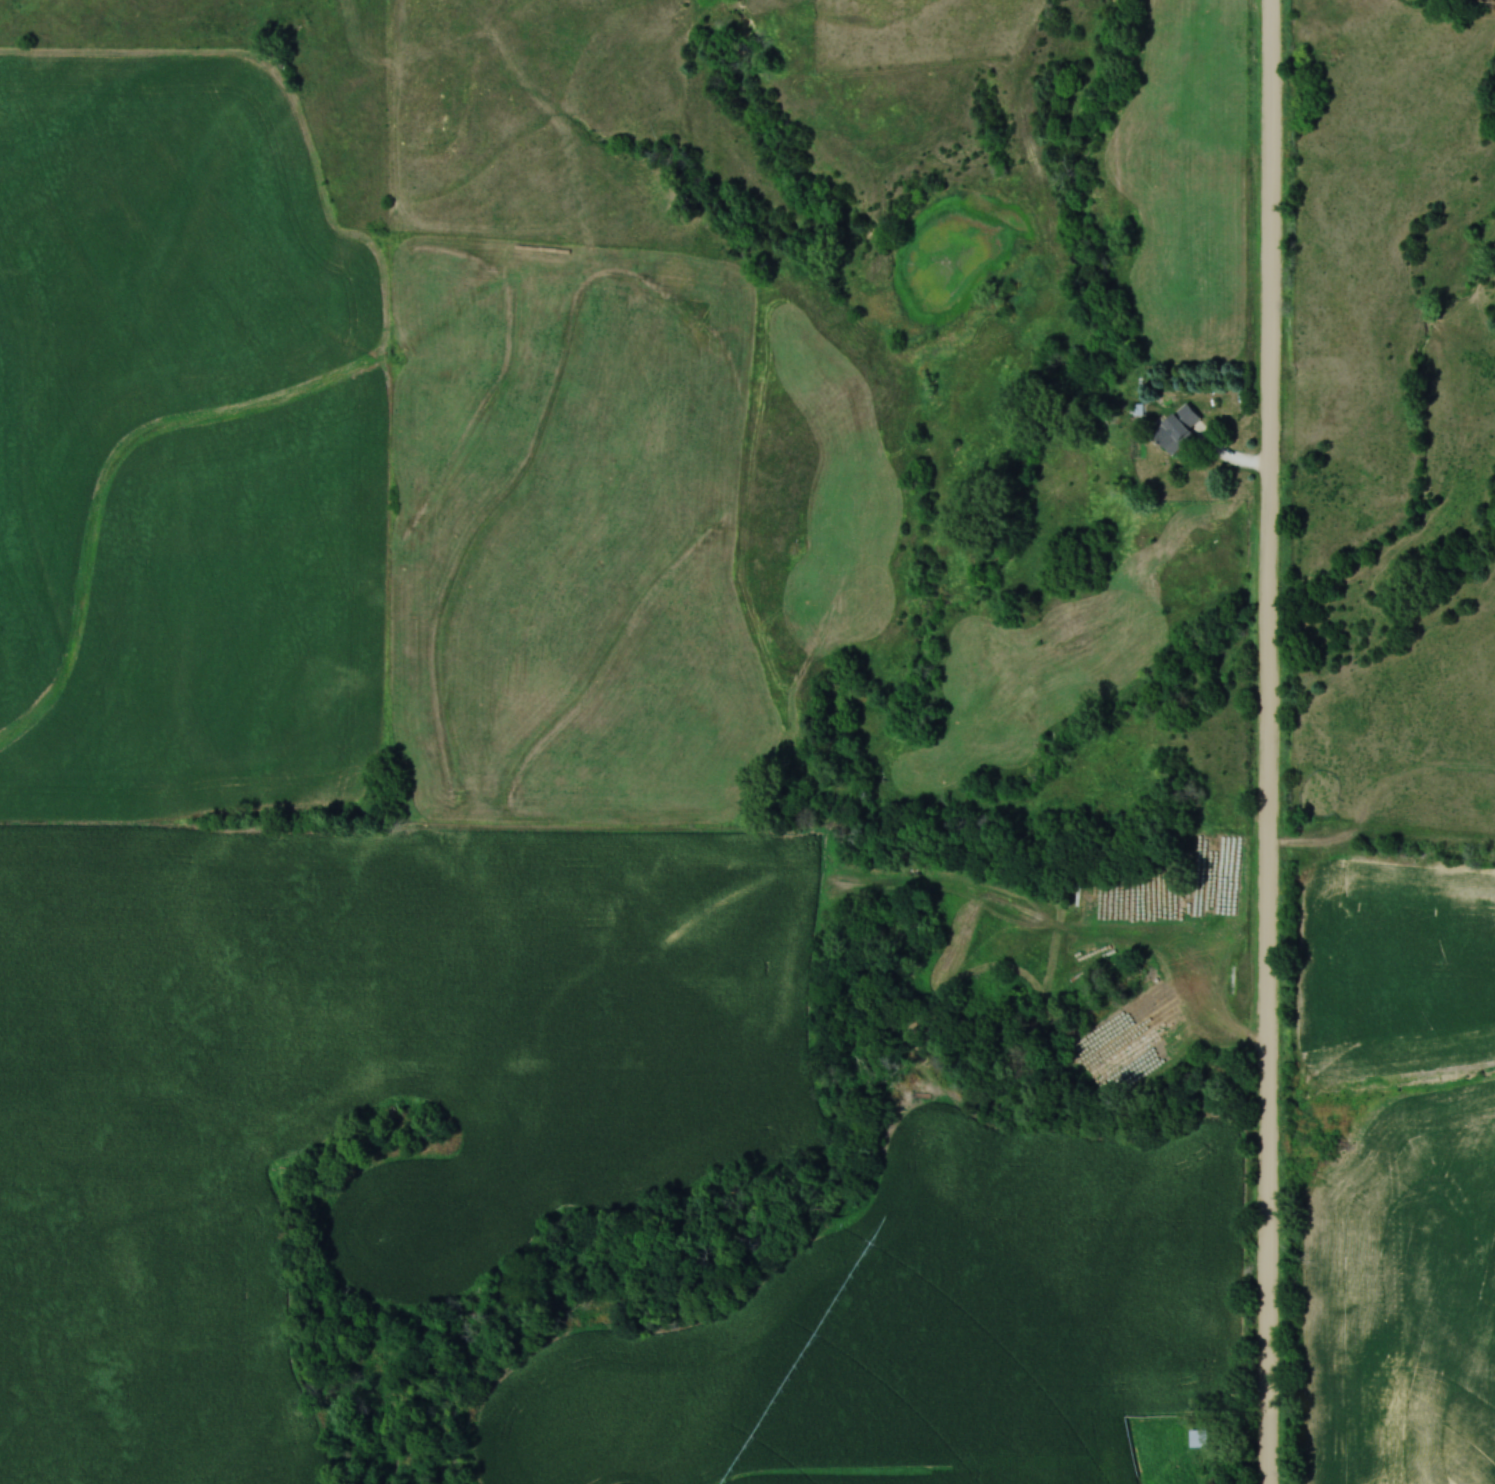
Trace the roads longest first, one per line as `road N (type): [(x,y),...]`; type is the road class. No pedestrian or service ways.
road 1 (residential): [(1269,1483),(1272,0)]

